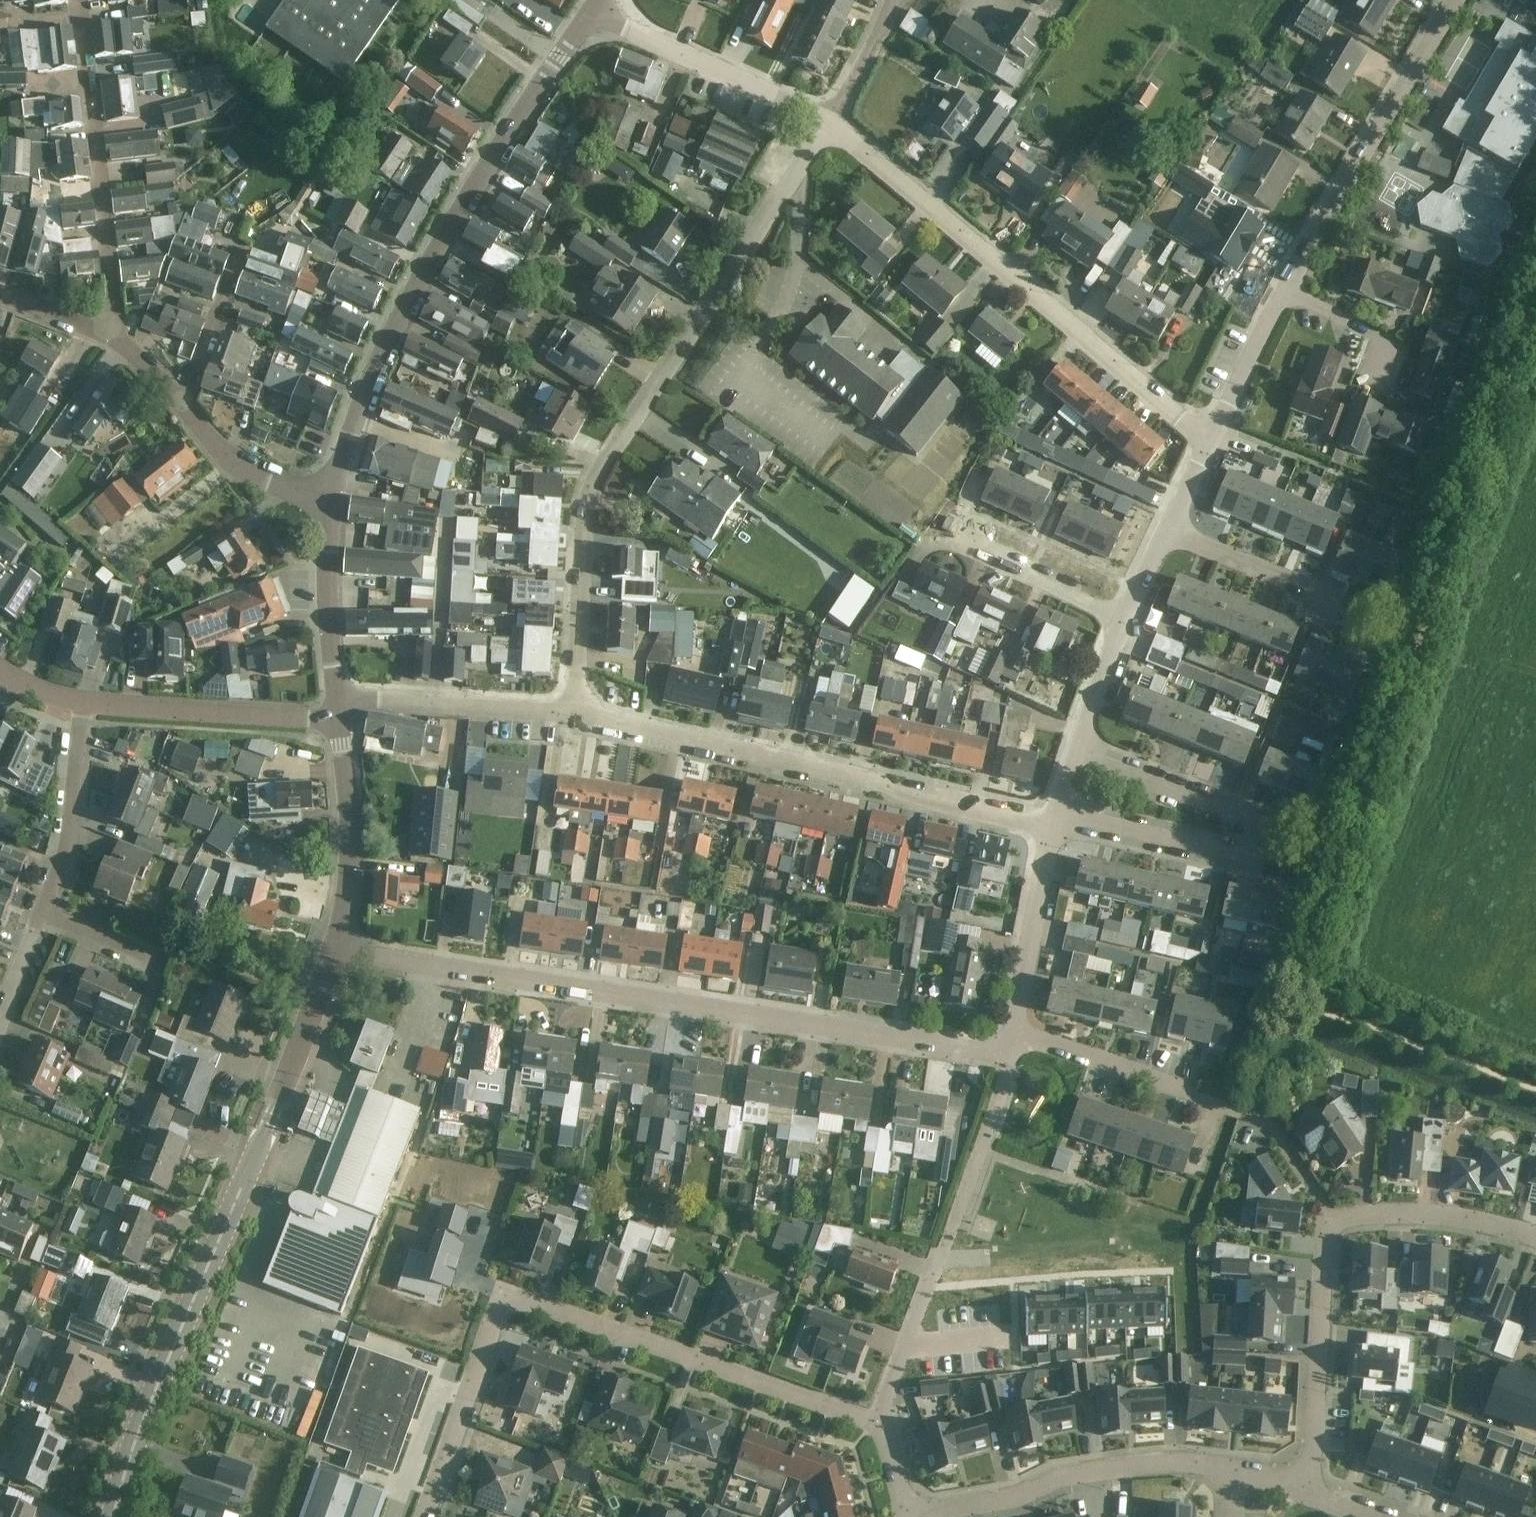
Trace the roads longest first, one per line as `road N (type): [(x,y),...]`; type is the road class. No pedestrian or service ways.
road 1 (track): [(1535,1089),(1300,1001),(1299,981),(1535,299)]
road 2 (residential): [(906,1515),(878,1424),(540,1305),(516,1304),(499,1314),(427,1516)]
road 3 (residential): [(1011,1052),(334,950)]
road 4 (residential): [(574,712),(589,485),(830,122)]
road 5 (tertiary): [(112,1516),(131,1450),(334,950)]
road 6 (tertiary): [(329,500),(369,384),(432,252),(597,10)]
road 7 (residential): [(1208,443),(1321,226),(1452,0)]
road 8 (residential): [(1208,443),(830,122)]
road 9 (residential): [(1053,831),(574,712)]
road 10 (residential): [(1535,1242),(1405,1216),(1329,1227),(1323,1432),(1307,1488)]
road 11 (residential): [(1056,813),(1254,858),(1263,825),(1074,751)]
road 12 (residential): [(906,1515),(1119,1469),(1175,1462),(1240,1474)]
road 13 (residential): [(109,334),(115,315),(78,0)]
road 14 (residential): [(830,122),(597,10)]
road 15 (residential): [(339,721),(83,704)]
road 16 (residential): [(574,712),(337,698)]
road 17 (tertiary): [(334,950),(355,829),(339,721)]
road 18 (residential): [(1011,1052),(1053,831)]
road 19 (residential): [(43,911),(68,850),(82,783),(83,704)]
road 20 (residential): [(1123,619),(938,542)]
road 21 (tertiary): [(337,698),(329,500)]
road 22 (residential): [(1336,598),(1169,528)]
road 23 (residential): [(329,500),(270,482),(224,456),(183,405)]
road 24 (residential): [(246,242),(183,405)]
road 25 (residential): [(1074,751),(1123,619)]
road 26 (residential): [(830,122),(892,0)]
road 27 (residential): [(43,911),(162,960)]

